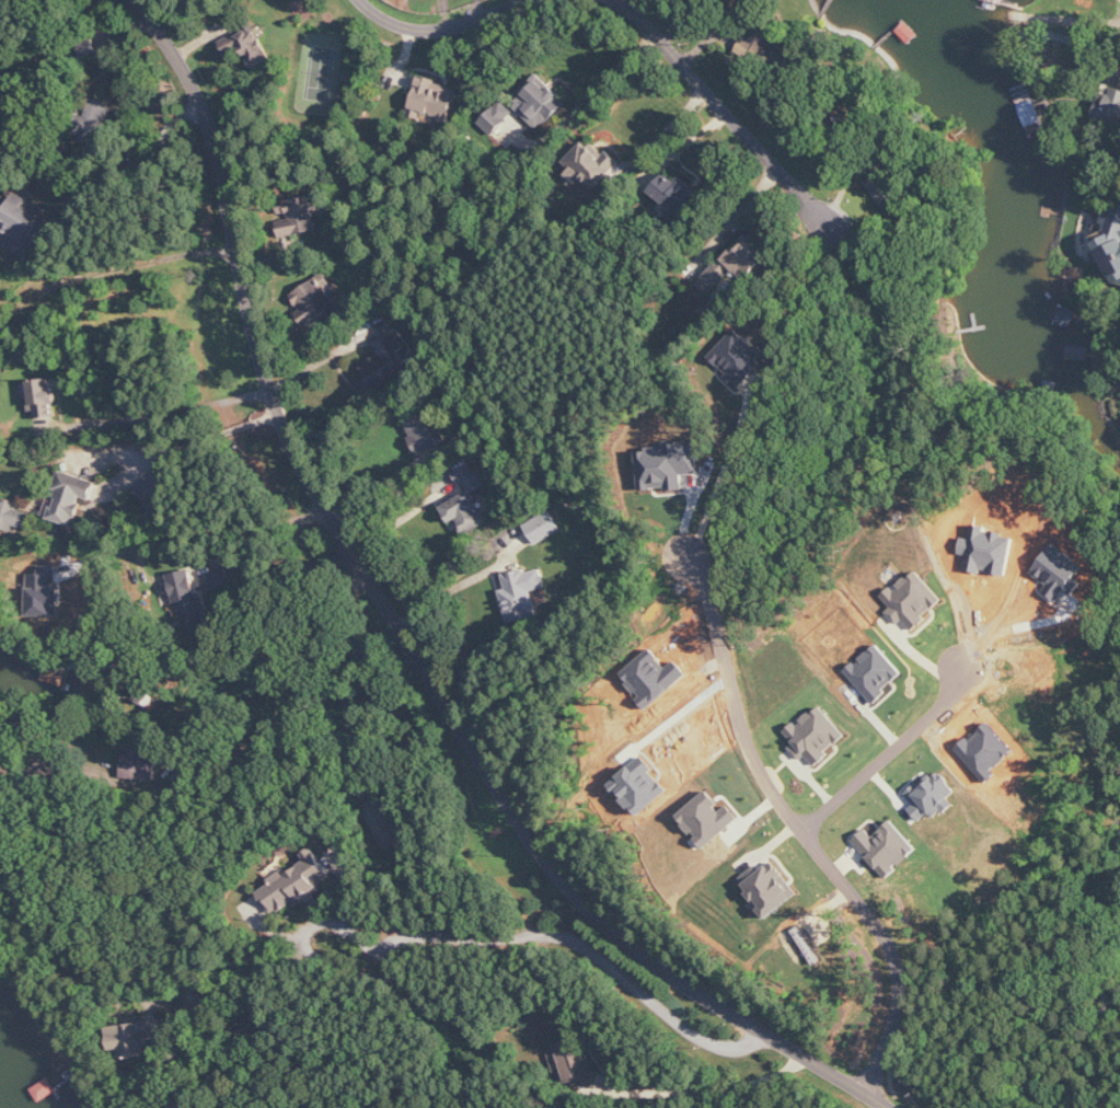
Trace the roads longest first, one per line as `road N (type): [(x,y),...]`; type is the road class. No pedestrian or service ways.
road 1 (residential): [(133,0),(198,92),(246,326),(281,434),(543,857),(639,960),(890,1107)]
road 2 (residential): [(864,1093),(901,997),(897,958),(757,763),(706,580),(692,555)]
road 3 (residential): [(404,635),(212,754),(151,819),(139,856),(141,903),(159,954),(181,972)]
road 4 (residential): [(825,223),(649,26),(612,0)]
road 5 (residential): [(235,245),(109,265),(0,317)]
road 6 (residential): [(803,829),(950,696),(963,668)]
road 7 (residential): [(534,0),(452,28),(386,23),(361,0)]

